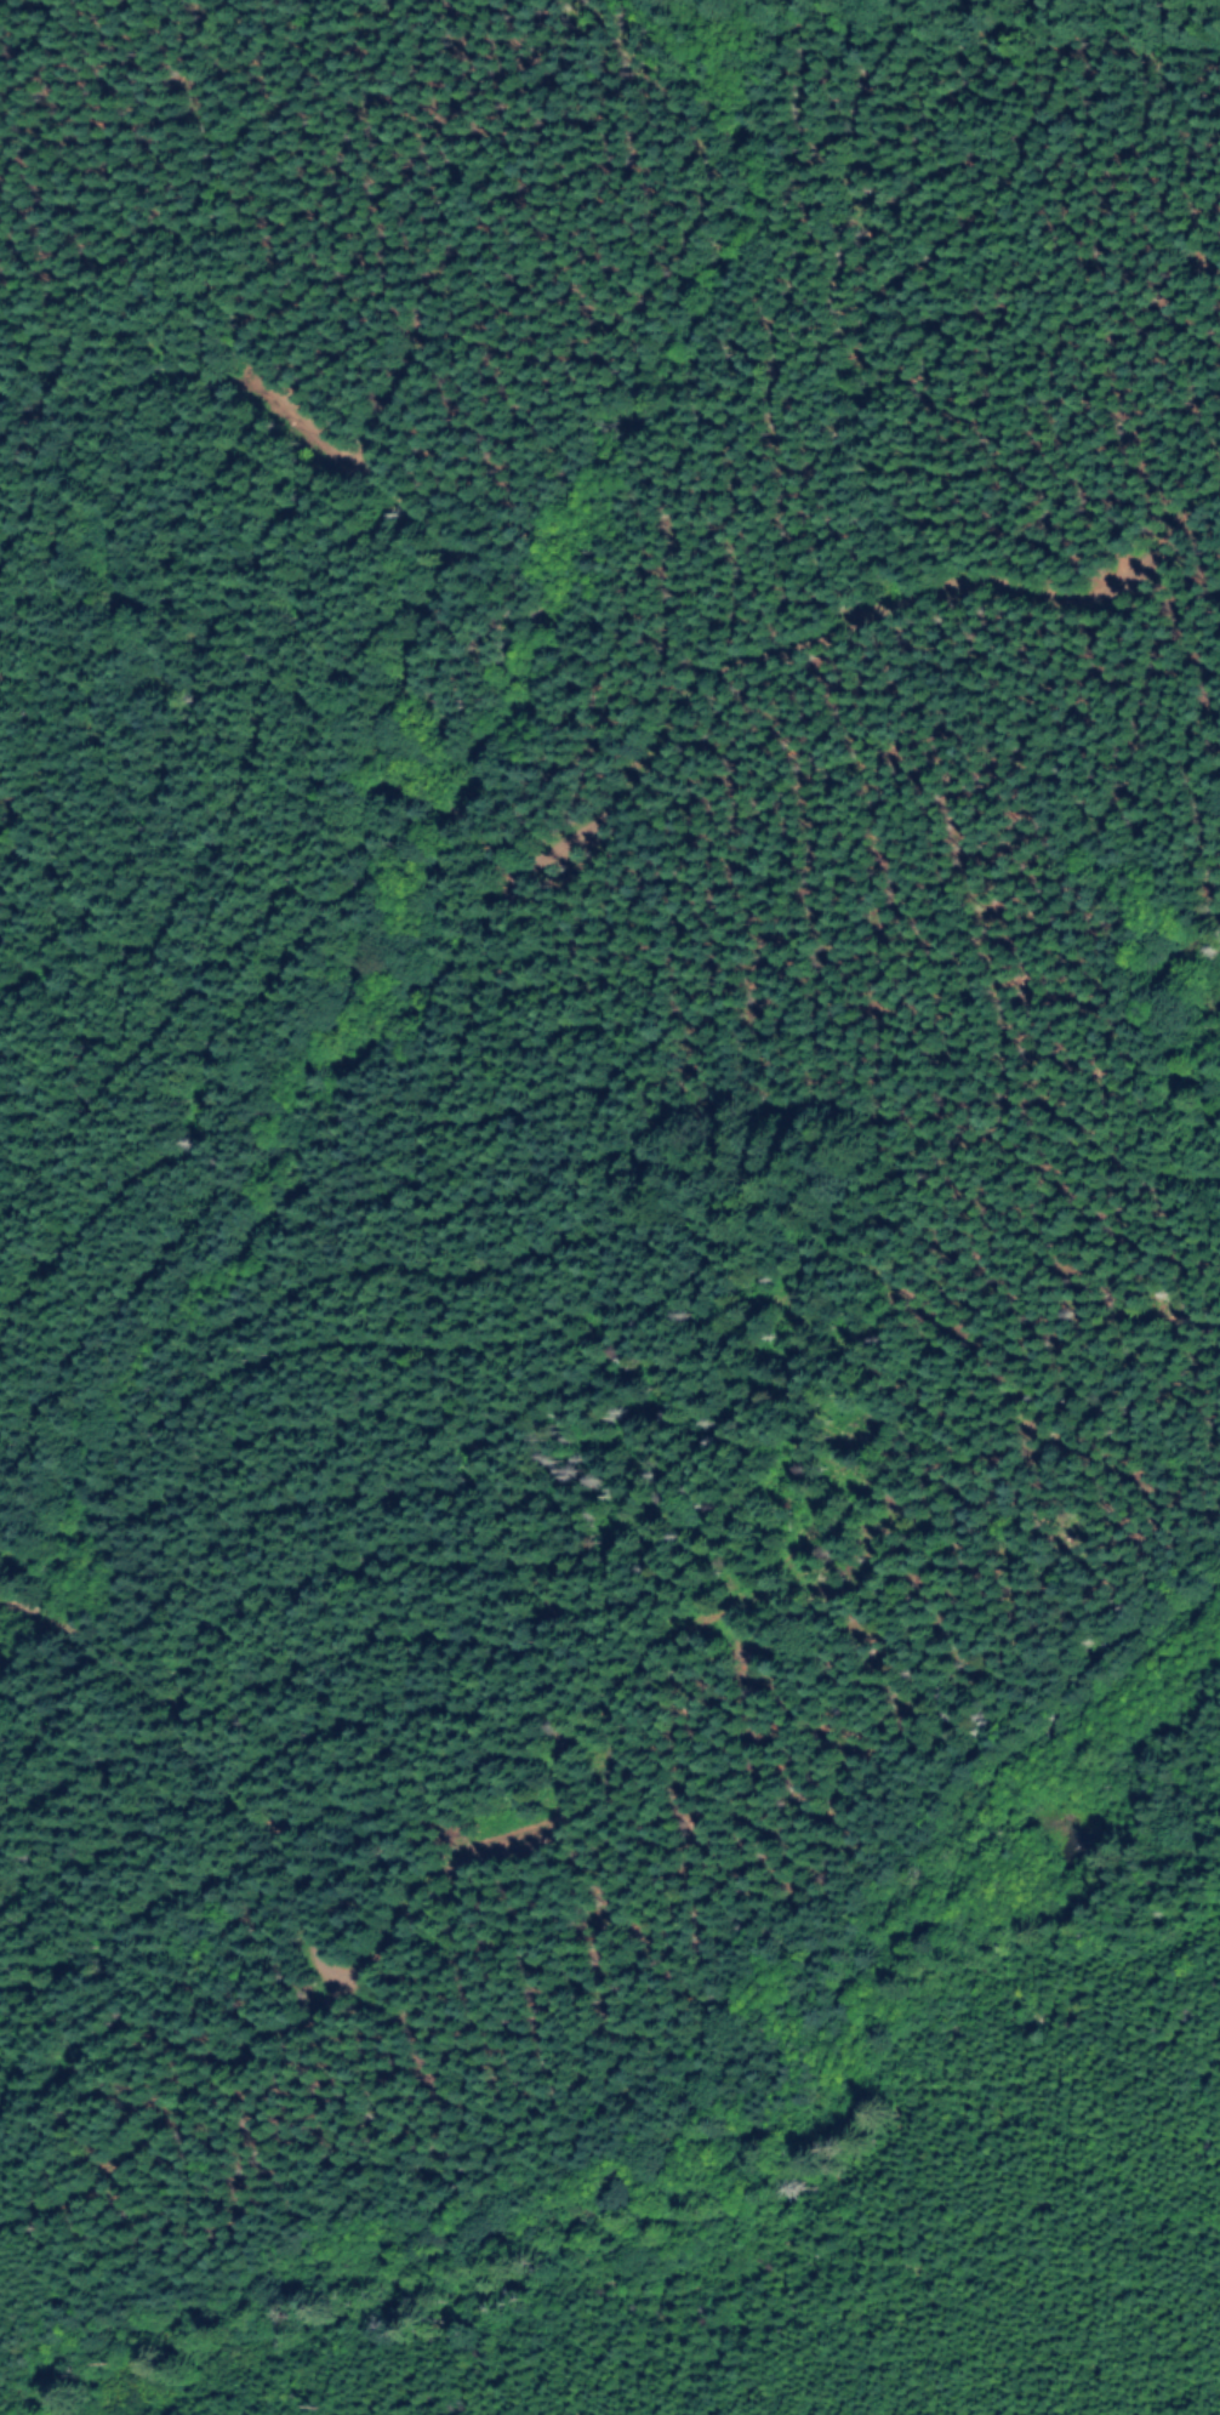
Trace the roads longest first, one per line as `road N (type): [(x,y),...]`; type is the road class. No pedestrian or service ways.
road 1 (track): [(324,0),(283,84),(256,235),(268,358),(369,462),(412,606),(407,733),(449,828),(485,959),(415,1126),(421,1368),(545,1768),(506,1810),(417,1840),(403,1897),(451,2016),(475,2145)]
road 2 (residential): [(475,2145),(246,2414)]

